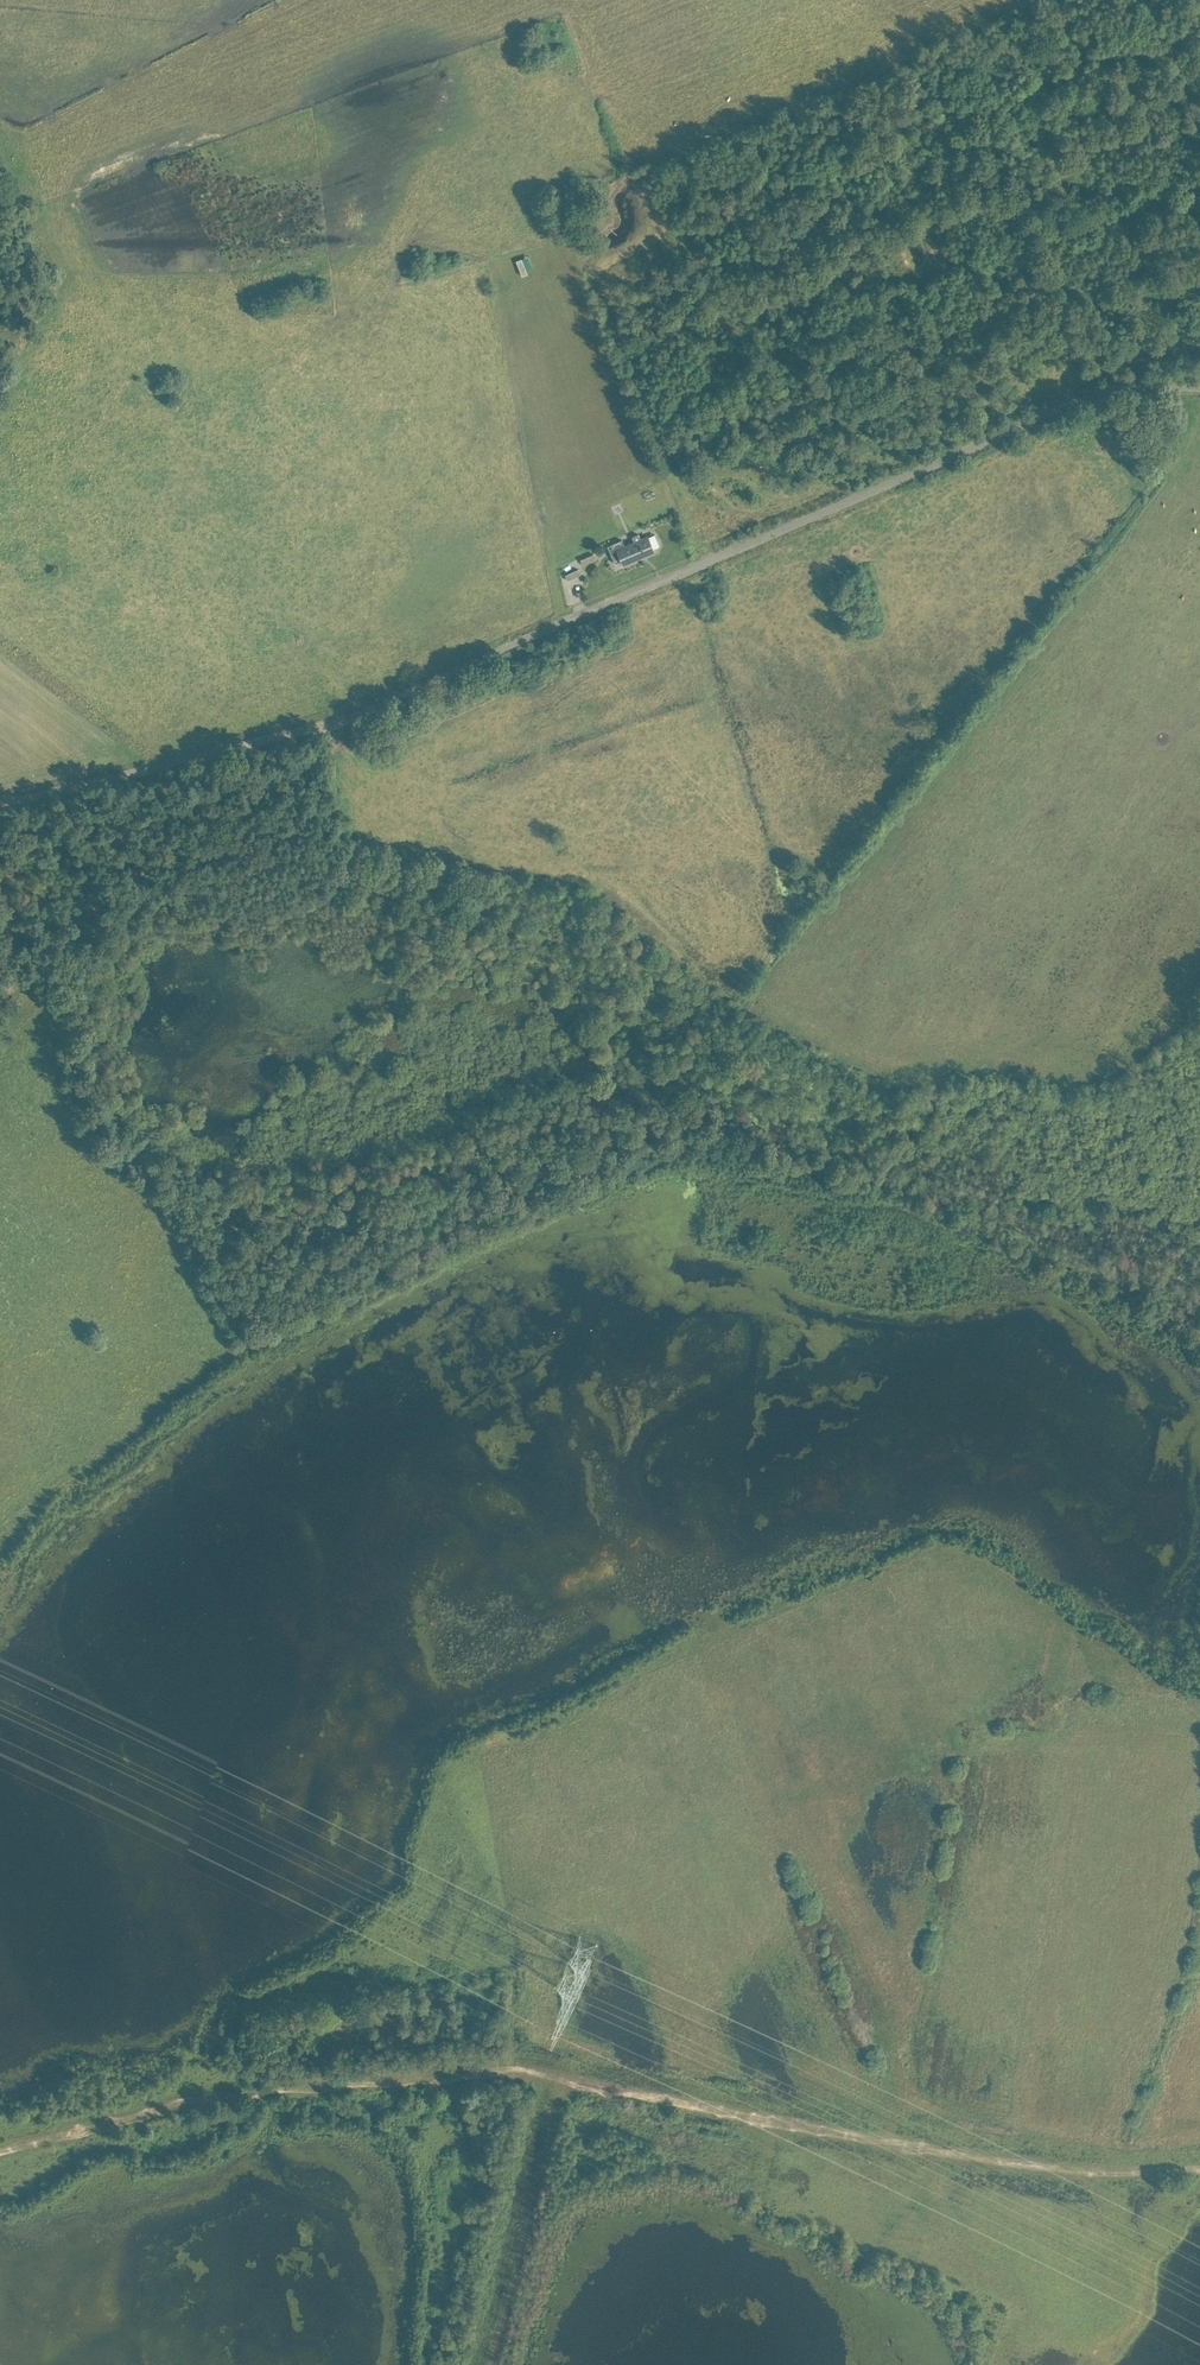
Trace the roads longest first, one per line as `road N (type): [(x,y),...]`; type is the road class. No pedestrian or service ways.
road 1 (unclassified): [(0,806),(333,724),(1087,399),(1199,389)]
road 2 (track): [(1199,2169),(1039,2166),(501,2070),(267,2090),(0,2152)]

